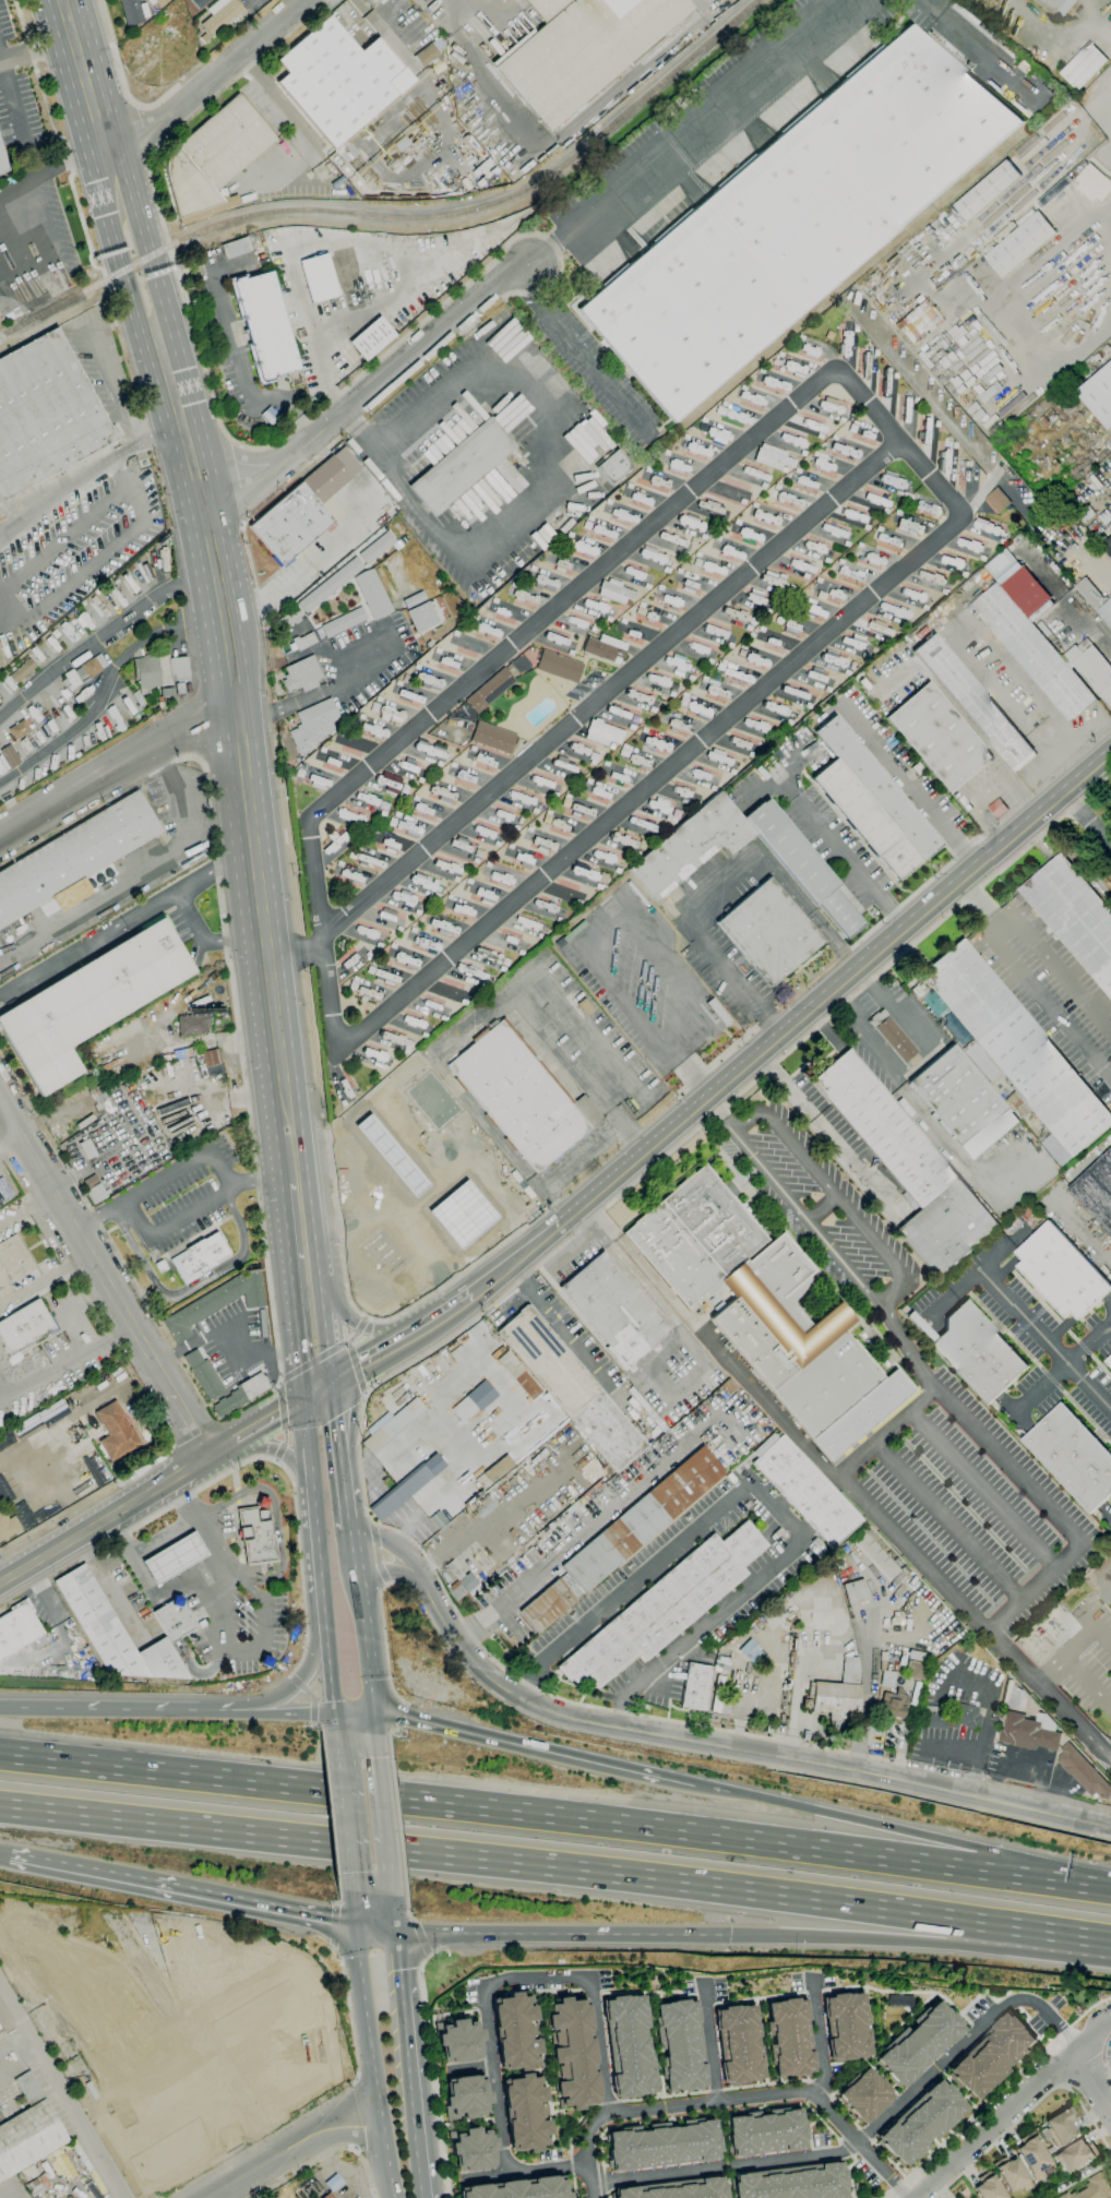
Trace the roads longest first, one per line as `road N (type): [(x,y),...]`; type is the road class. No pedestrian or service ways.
road 1 (motorway): [(1014,1875),(0,1755)]
road 2 (motorway): [(0,1806),(988,1923)]
road 3 (tertiary): [(1110,1828),(576,1720),(524,1701),(459,1646),(422,1580)]
road 4 (secondary): [(540,1237),(1110,750)]
road 5 (primary): [(201,500),(62,0)]
road 6 (primary): [(284,1099),(223,604)]
road 7 (residential): [(596,2197),(590,2141),(600,2123),(802,2093),(822,2102),(906,2197)]
road 8 (residential): [(0,1095),(214,1452)]
road 9 (residential): [(201,500),(280,467),(500,278),(535,264)]
road 10 (motorway): [(2,1856),(357,1930)]
road 11 (motorway): [(1014,1875),(978,1848),(694,1787)]
road 12 (motorway): [(399,1935),(730,1936)]
road 13 (motorway): [(694,1787),(374,1716)]
road 14 (primary): [(333,1383),(303,1144),(284,1099)]
road 15 (residential): [(0,838),(237,693)]
road 16 (primary): [(357,1930),(393,2197)]
road 17 (primary): [(432,2197),(399,1935)]
road 18 (motorway): [(730,1936),(947,1944),(988,1923)]
road 19 (residential): [(311,0),(110,163)]
road 20 (primary): [(0,1582),(214,1452)]
road 21 (residential): [(123,2197),(0,1983)]
road 22 (motorway): [(230,1713),(0,1711)]
road 23 (tertiary): [(920,2197),(1079,2053)]
road 24 (primary): [(374,1716),(349,1518)]
road 25 (tertiary): [(212,2197),(324,2133),(383,2124)]
road 26 (primary): [(277,1186),(295,1354)]
road 27 (primary): [(395,1896),(377,1734)]
road 28 (primary): [(311,1470),(325,1632)]
road 29 (secondary): [(418,1329),(540,1237)]
road 30 (primary): [(337,1761),(350,1890)]
road 31 (motorway): [(988,1923),(1110,1941)]
road 32 (primary): [(418,1329),(361,1324),(319,1279)]

